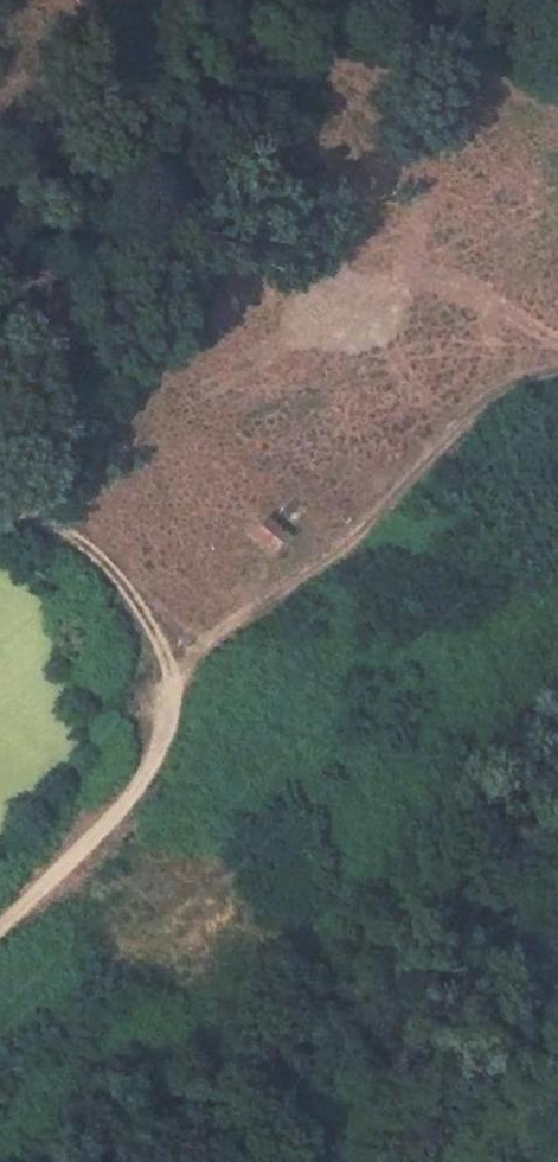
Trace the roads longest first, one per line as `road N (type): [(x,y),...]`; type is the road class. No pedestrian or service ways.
road 1 (track): [(557,377),(515,384),(469,419),(372,528),(314,578),(215,632),(167,706),(136,783),(0,924)]
road 2 (track): [(167,706),(159,633),(114,569),(0,504)]

